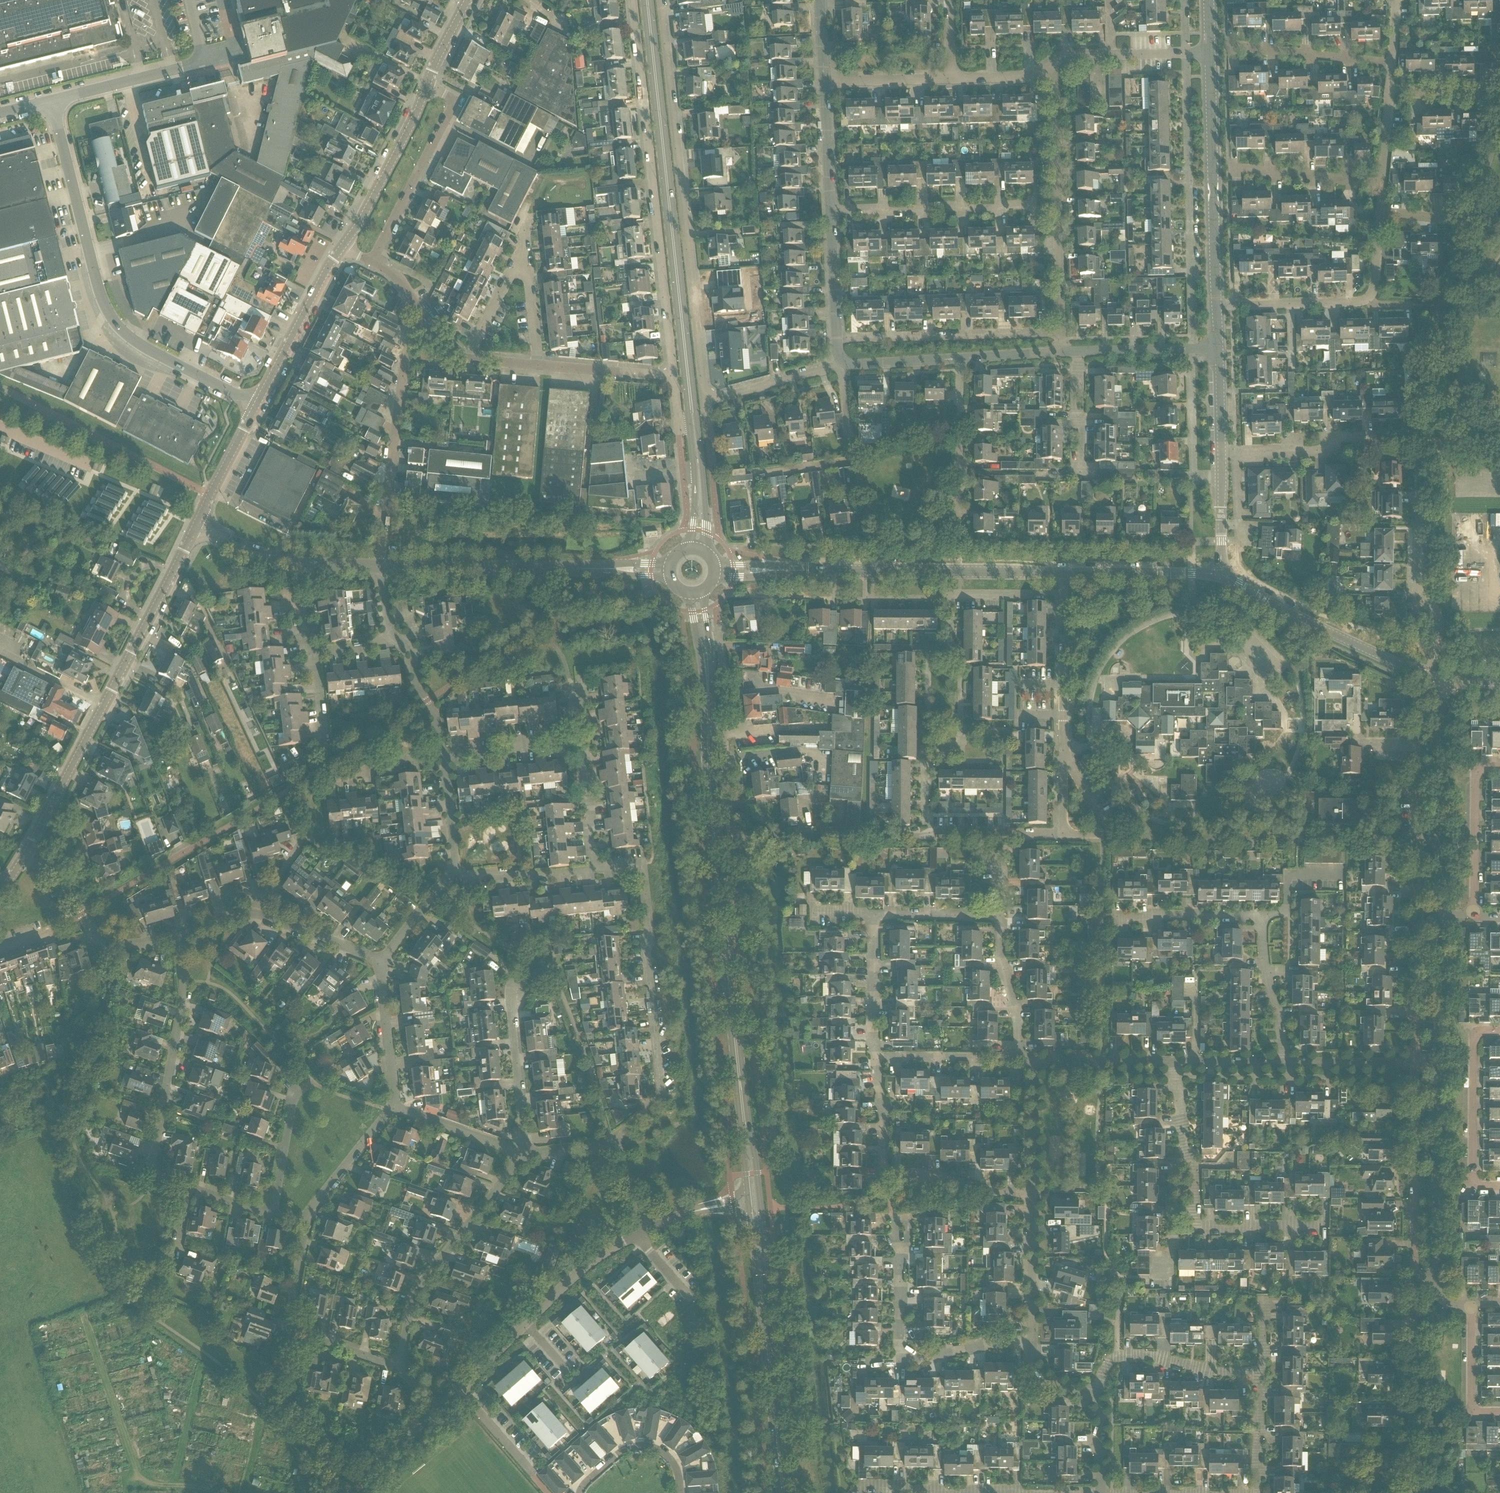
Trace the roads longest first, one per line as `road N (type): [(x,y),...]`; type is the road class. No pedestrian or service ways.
road 1 (tertiary): [(648,0),(689,398)]
road 2 (unclassified): [(50,100),(110,317),(130,338),(258,407)]
road 3 (residential): [(703,396),(663,0)]
road 4 (tertiary): [(708,726),(742,1106)]
road 5 (residential): [(633,0),(673,378)]
road 6 (tertiary): [(28,856),(194,529)]
road 7 (residential): [(180,939),(184,1003),(152,1154),(154,1175),(271,1212)]
road 8 (residential): [(1222,456),(1312,452),(1355,436),(1419,439),(1419,597)]
road 9 (residential): [(611,1144),(662,1088),(643,872),(637,862),(597,868)]
road 10 (residential): [(731,833),(1061,837)]
road 11 (residential): [(1187,51),(1191,347)]
road 12 (unclassified): [(1281,1063),(1264,919),(1114,918)]
road 13 (tertiary): [(774,570),(1066,572)]
road 14 (residential): [(1060,350),(1052,63)]
road 15 (residential): [(397,1366),(420,1282),(527,1152)]
road 16 (tertiary): [(1208,50),(1215,305)]
road 17 (tertiary): [(1218,572),(1387,662),(1446,684)]
road 18 (residential): [(380,569),(406,368),(427,330)]
road 19 (residential): [(463,1390),(586,1265),(643,1231)]
road 20 (residential): [(469,358),(525,252),(540,365)]
road 21 (residential): [(380,569),(609,568)]
road 22 (residential): [(1416,1062),(1419,842)]
road 23 (residential): [(306,1221),(289,1322),(397,1366)]
road 24 (residential): [(1436,1279),(1438,1062)]
road 25 (residential): [(376,262),(457,100),(429,78)]
road 26 (residential): [(1413,1278),(1416,1062)]
road 27 (tertiary): [(763,1307),(764,1244),(742,1106)]
road 28 (residential): [(1088,1399),(1116,1355),(1158,1356),(1208,1372),(1260,1371)]
road 29 (unclassified): [(834,211),(1029,202)]
road 30 (residential): [(1499,1185),(1476,1182),(1472,1174),(1474,1043),(1484,1030),(1499,1031)]
road 31 (residential): [(194,529),(271,561),(380,569)]
road 32 (residential): [(840,364),(852,459),(757,475)]
road 33 (tertiary): [(342,247),(429,78)]
road 34 (tertiary): [(763,1307),(784,1492)]
road 35 (residential): [(1064,757),(1066,572)]
road 36 (tertiary): [(258,407),(342,247)]
road 37 (track): [(141,1483),(85,1318)]
road 38 (residential): [(1039,1492),(869,1490)]
road 39 (residential): [(1195,1229),(1174,1063)]
road 40 (residential): [(964,356),(962,522)]
road 41 (residential): [(1474,913),(1475,773),(1499,767)]
road 42 (residential): [(1230,49),(1394,62)]
road 43 (residential): [(527,1152),(512,989)]
road 44 (residential): [(1191,347),(1193,476),(1223,480)]
road 45 (residential): [(1442,841),(1446,684)]
road 46 (residential): [(1215,305),(1372,305)]
road 47 (unclassified): [(50,100),(202,61)]
road 48 (residential): [(886,1196),(909,1179),(935,1176),(1034,1191)]
road 49 (residential): [(840,364),(834,211)]
road 50 (tertiary): [(705,550),(689,398)]
road 51 (residential): [(1231,169),(1383,180)]
road 52 (residential): [(1029,1343),(1034,1191)]
road 53 (tertiary): [(1066,572),(1218,572)]
road 54 (residential): [(1438,1062),(1441,913)]
road 55 (residential): [(1411,1425),(1413,1278)]
road 56 (residential): [(597,868),(469,877),(454,867)]
road 57 (residential): [(1023,1058),(877,1057)]
road 58 (residential): [(393,1104),(306,1221)]
road 59 (residential): [(579,1492),(638,1446),(671,1459),(680,1492)]
road 60 (residential): [(382,961),(393,1104)]
road 61 (residential): [(527,1152),(393,1104)]
road 62 (residential): [(1023,1058),(996,919)]
road 63 (unclassified): [(444,755),(584,737)]
road 64 (residential): [(877,1057),(873,916)]
road 65 (residential): [(703,396),(840,364)]
road 66 (residential): [(886,1196),(877,1057)]
road 67 (residential): [(1035,1062),(1174,1063)]
road 68 (residential): [(251,916),(382,961)]
road 69 (residential): [(314,654),(325,746),(285,768)]
road 70 (residential): [(904,1361),(897,1223)]
road 71 (residential): [(444,755),(436,716),(418,688),(413,651),(392,633)]
road 72 (tertiary): [(194,529),(258,407)]
road 73 (residential): [(1052,63),(1187,51)]
road 74 (residential): [(1281,1063),(1416,1062)]
road 75 (residential): [(540,365),(673,378)]
road 76 (tertiary): [(689,594),(708,726)]
road 77 (residential): [(85,913),(199,845)]
road 78 (residential): [(1061,837),(1102,838),(1096,809),(1064,757)]
road 79 (unclassified): [(597,868),(584,737)]
road 80 (residential): [(834,211),(825,80)]
road 81 (residential): [(1324,1231),(1195,1229)]
road 82 (residential): [(1034,1191),(1035,1062)]
road 83 (residential): [(825,80),(953,75)]
road 84 (residential): [(904,1361),(977,1344),(1029,1343)]
road 85 (residential): [(1499,1410),(1477,1409),(1473,1400),(1474,1306)]
road 86 (residential): [(840,364),(964,356)]
road 87 (residential): [(873,916),(996,919)]
road 88 (residential): [(1254,1492),(1260,1371)]
road 89 (residential): [(293,1093),(271,1212)]
road 90 (tertiary): [(689,427),(695,507),(689,547)]
road 91 (residential): [(350,1492),(439,1411)]
road 92 (residential): [(1078,350),(1077,470)]

